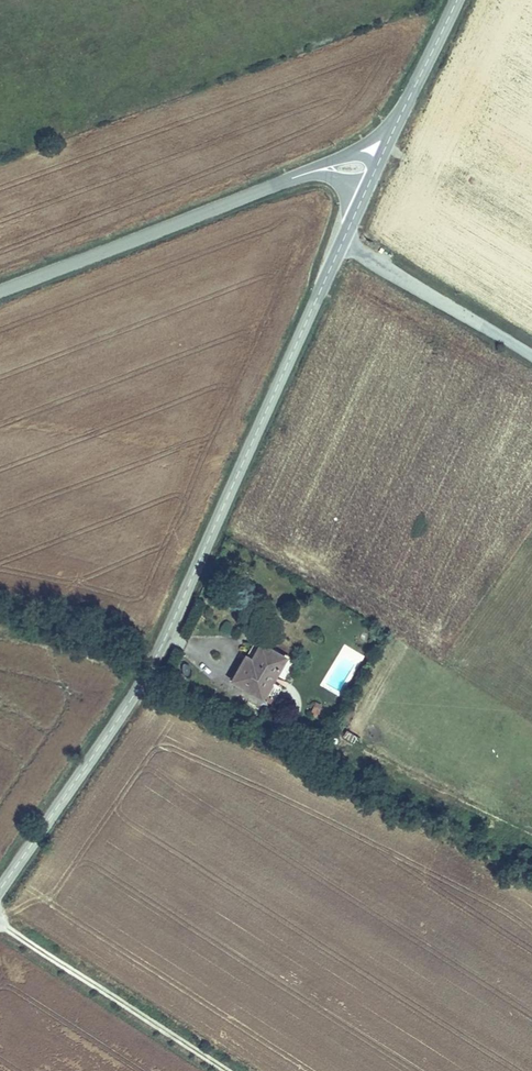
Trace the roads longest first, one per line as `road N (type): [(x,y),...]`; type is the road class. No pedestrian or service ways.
road 1 (tertiary): [(0,886),(156,660),(365,193)]
road 2 (tertiary): [(0,292),(311,172)]
road 3 (track): [(531,237),(385,148)]
road 4 (tertiary): [(385,148),(455,0)]

